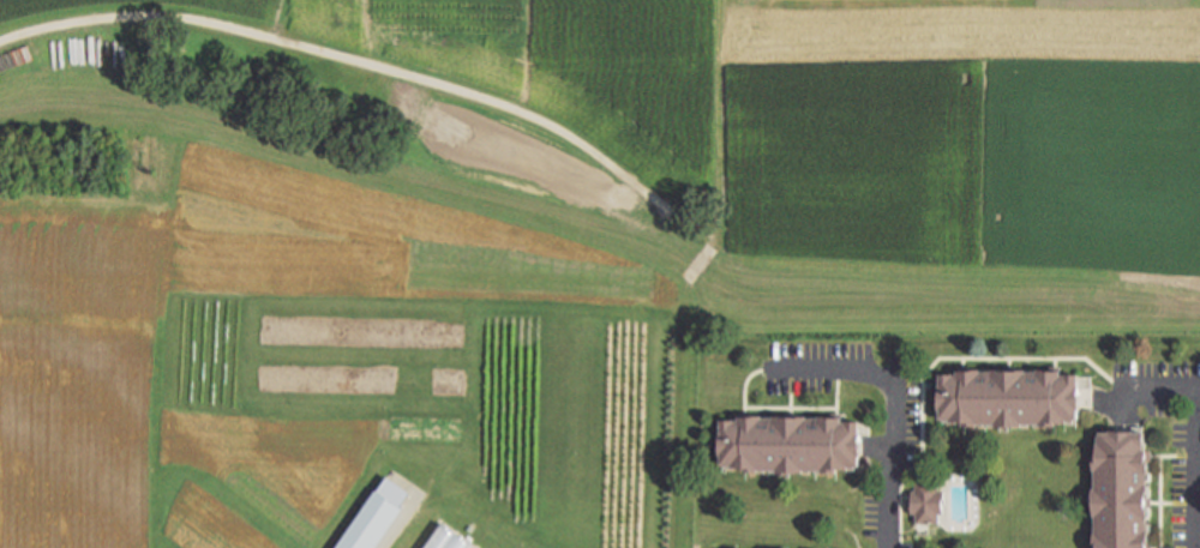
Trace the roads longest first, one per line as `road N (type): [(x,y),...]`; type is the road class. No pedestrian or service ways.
road 1 (track): [(0,43),(89,22),(173,17),(349,59),(491,101),(566,133),(679,217)]

